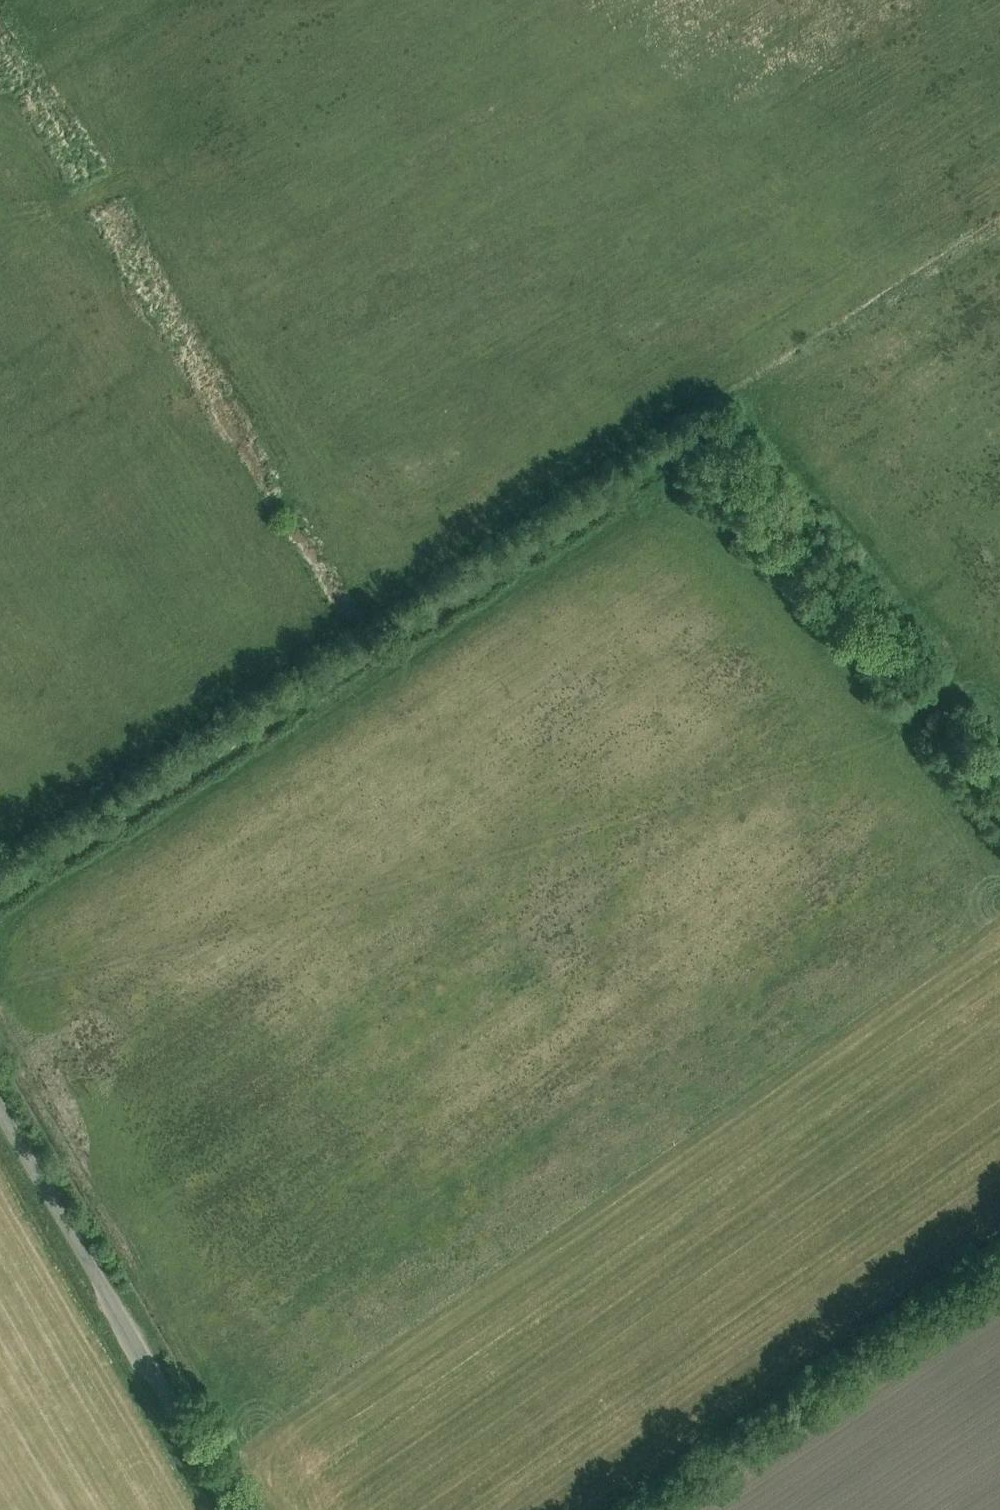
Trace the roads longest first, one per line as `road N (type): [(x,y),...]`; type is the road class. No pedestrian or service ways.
road 1 (unclassified): [(231,1509),(0,1110)]

